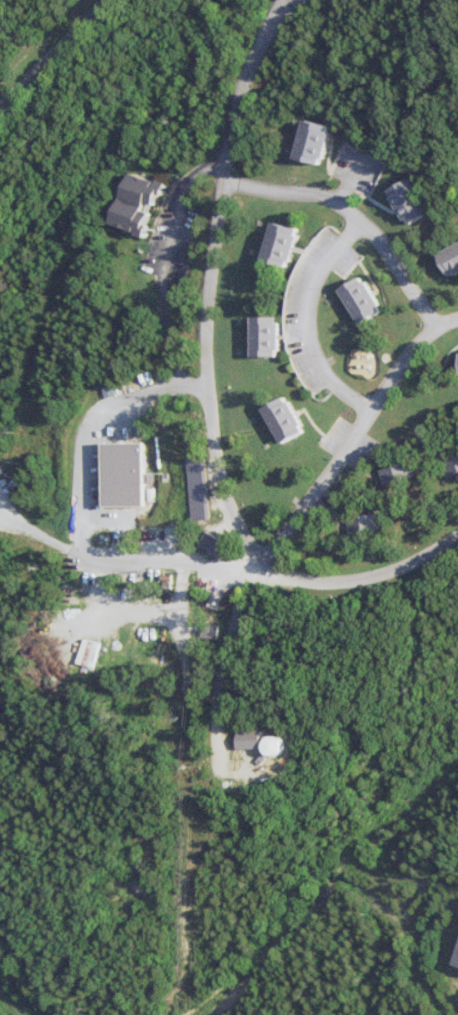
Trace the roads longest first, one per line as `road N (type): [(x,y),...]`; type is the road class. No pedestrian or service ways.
road 1 (residential): [(228,480),(215,429),(211,342),(227,183),(244,98),(289,0)]
road 2 (residential): [(272,563),(402,365),(437,326),(457,320)]
road 3 (residential): [(457,539),(415,564),(356,583),(299,576),(260,552),(228,480)]
road 4 (residential): [(227,183),(326,198),(354,214),(400,265),(437,326)]
road 5 (residential): [(366,224),(322,283),(315,326),(342,384),(373,411)]
road 6 (residential): [(117,0),(0,116)]

